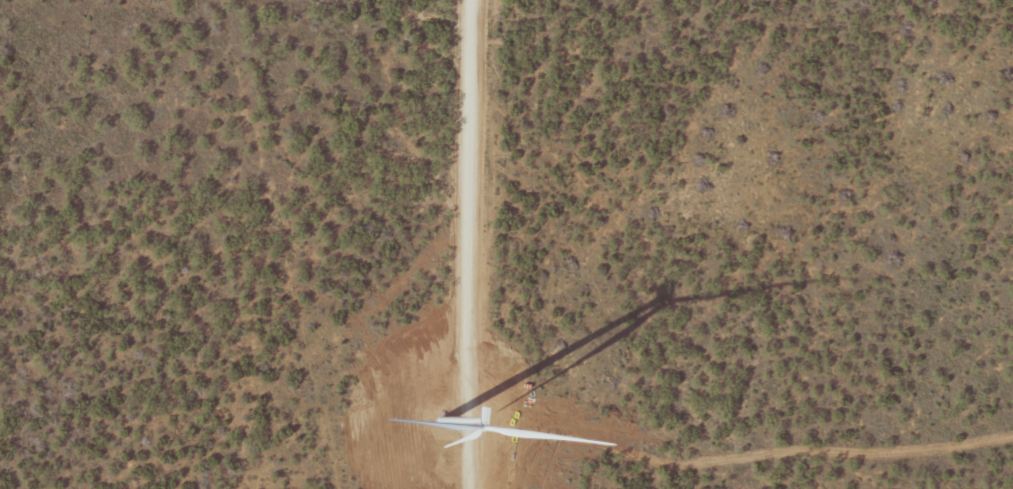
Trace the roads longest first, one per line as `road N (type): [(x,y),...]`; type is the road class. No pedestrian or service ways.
road 1 (residential): [(445,488),(449,0)]

